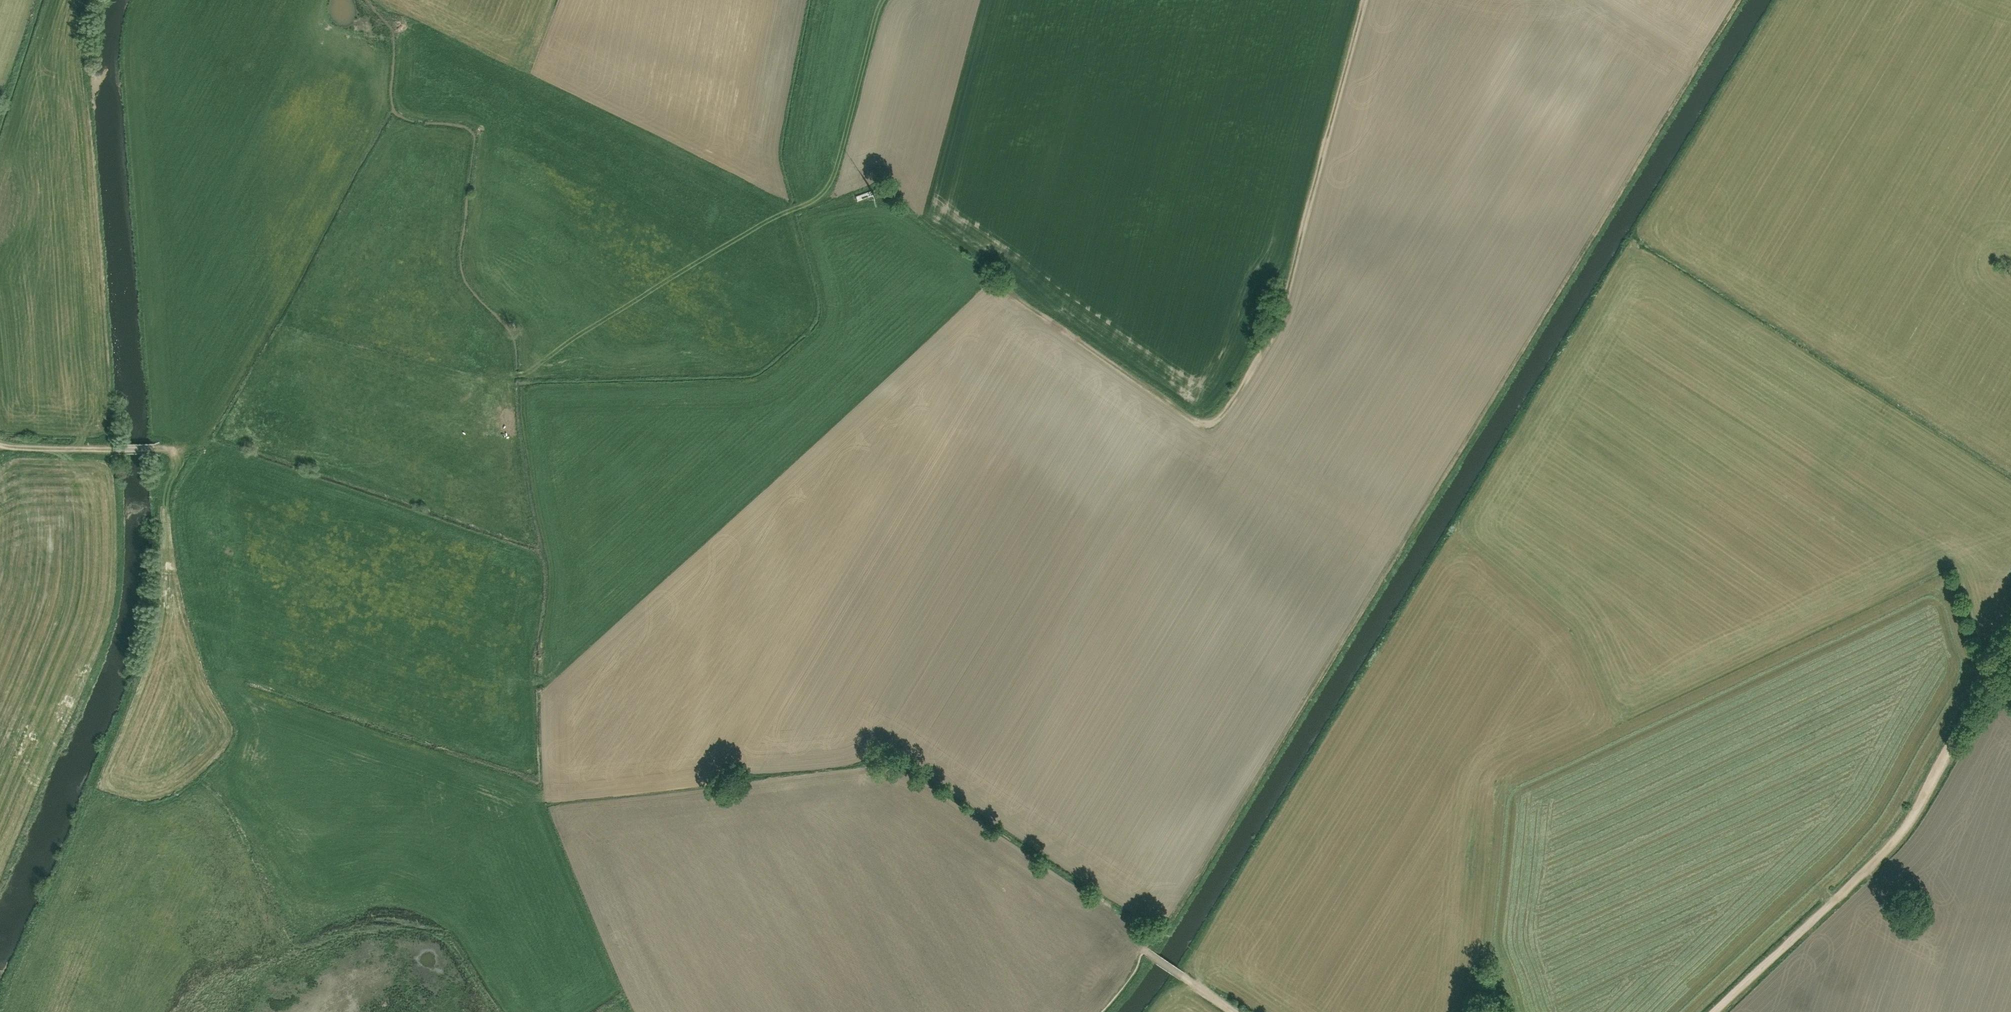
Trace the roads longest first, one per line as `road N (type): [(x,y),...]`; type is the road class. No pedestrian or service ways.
road 1 (track): [(1715,1011),(1907,828),(2010,645)]
road 2 (track): [(159,448),(0,444)]

